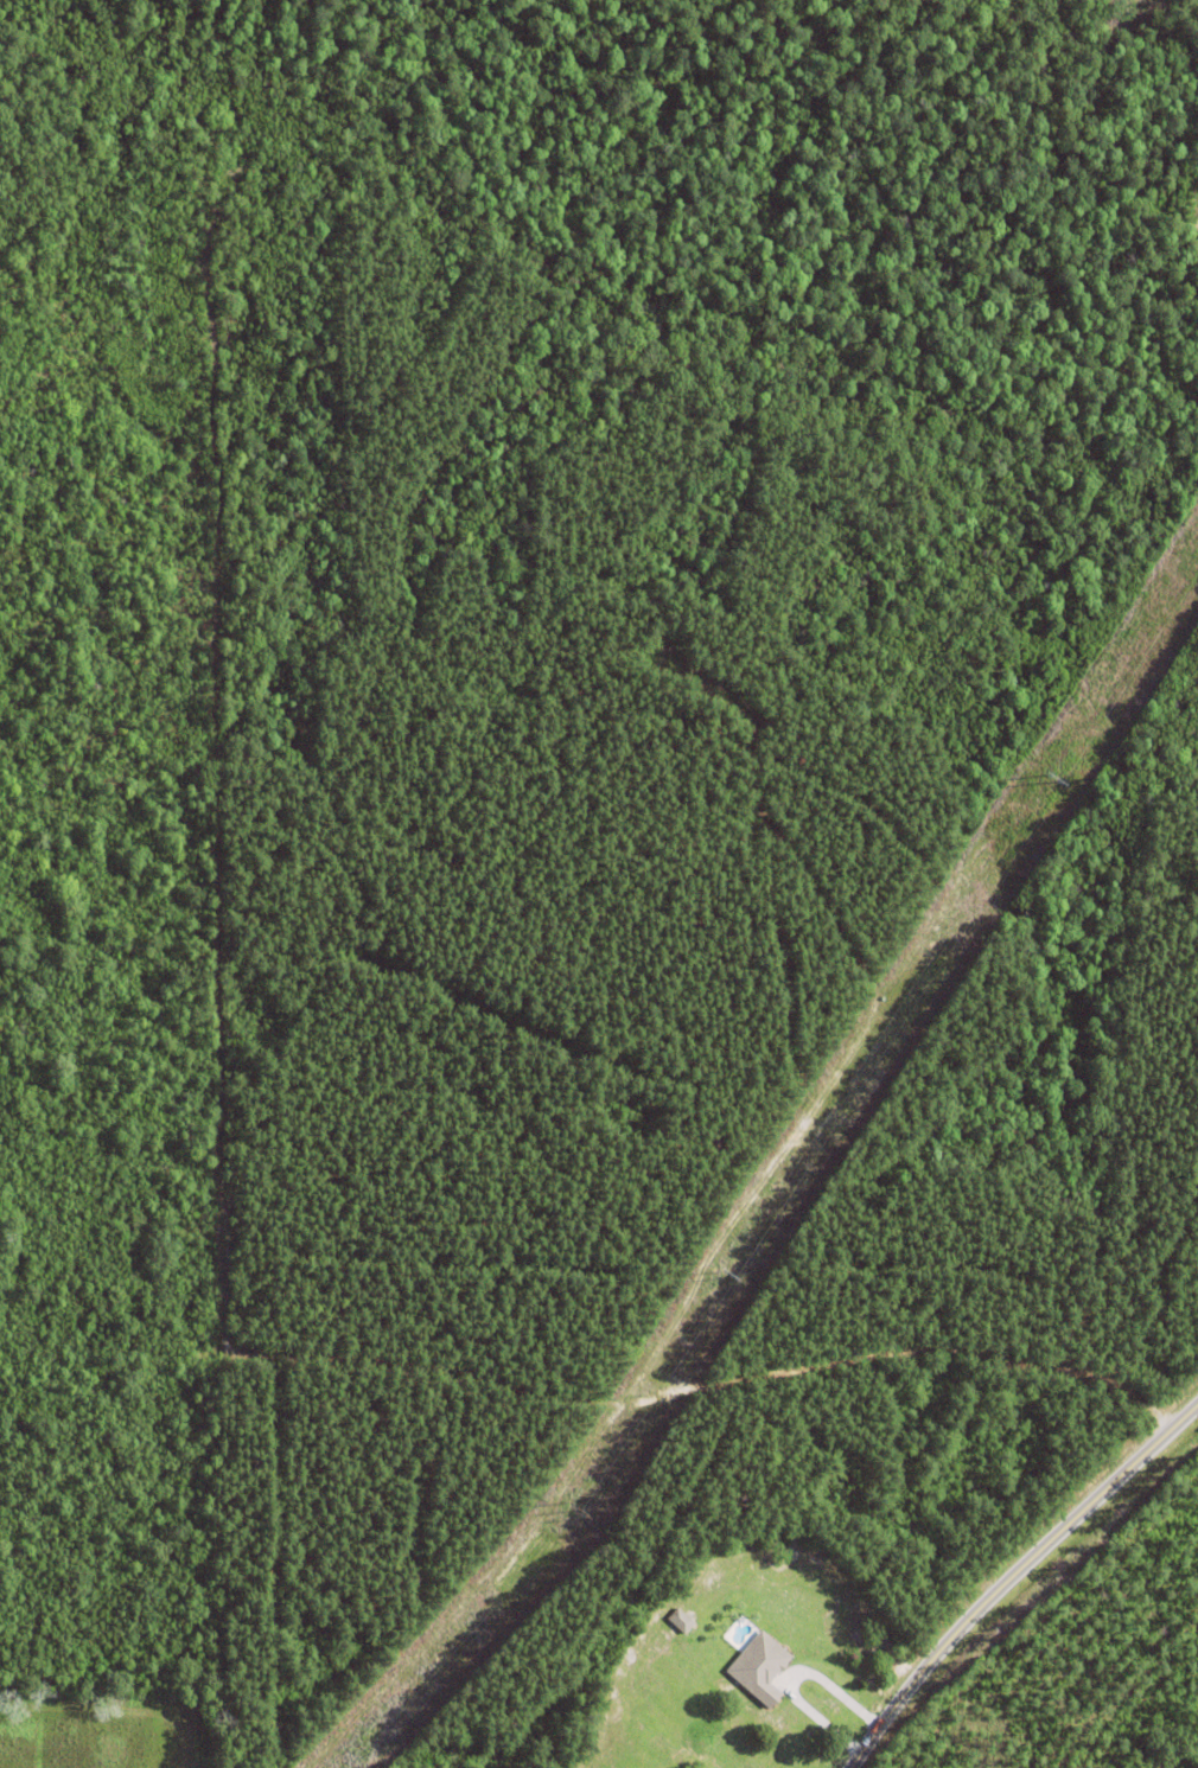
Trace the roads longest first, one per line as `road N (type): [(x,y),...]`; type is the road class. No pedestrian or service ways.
road 1 (tertiary): [(851,1767),(954,1633),(1197,1404)]

